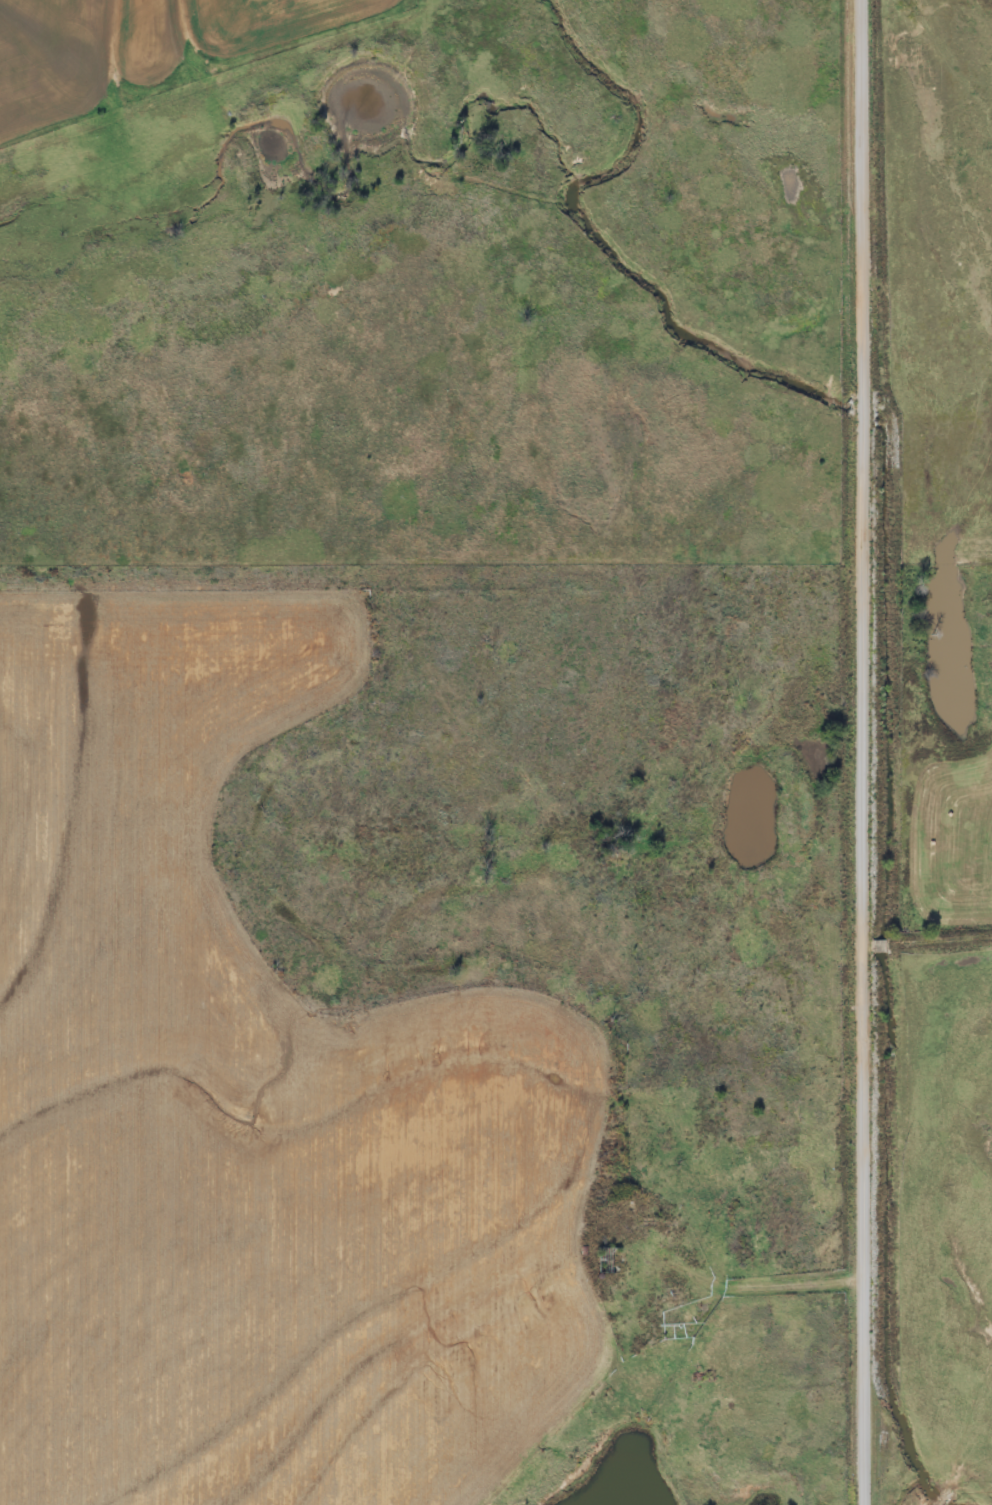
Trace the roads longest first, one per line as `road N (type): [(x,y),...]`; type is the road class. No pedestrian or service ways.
road 1 (residential): [(865,1504),(867,940),(850,0)]

